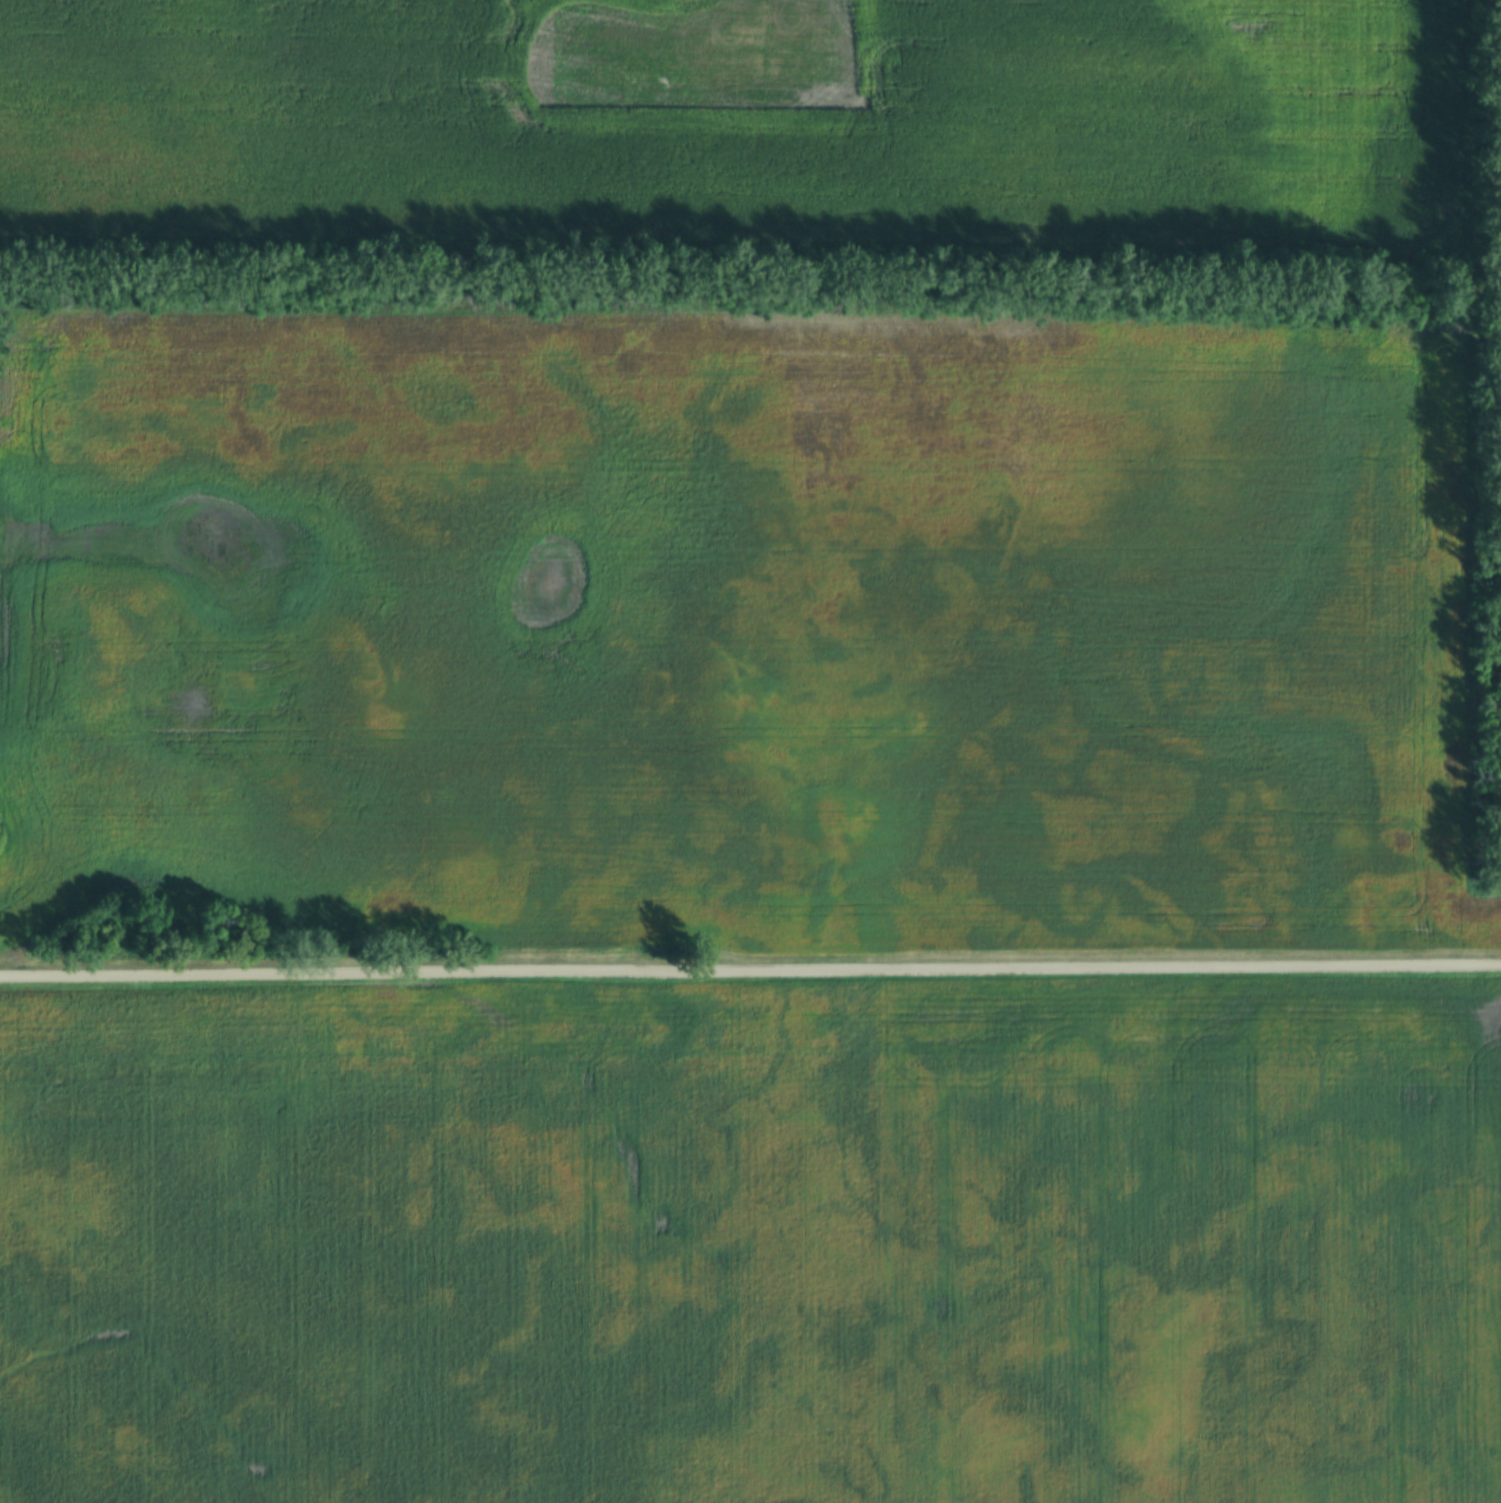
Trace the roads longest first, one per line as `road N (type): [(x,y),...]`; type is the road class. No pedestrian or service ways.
road 1 (residential): [(1500,969),(0,979)]

